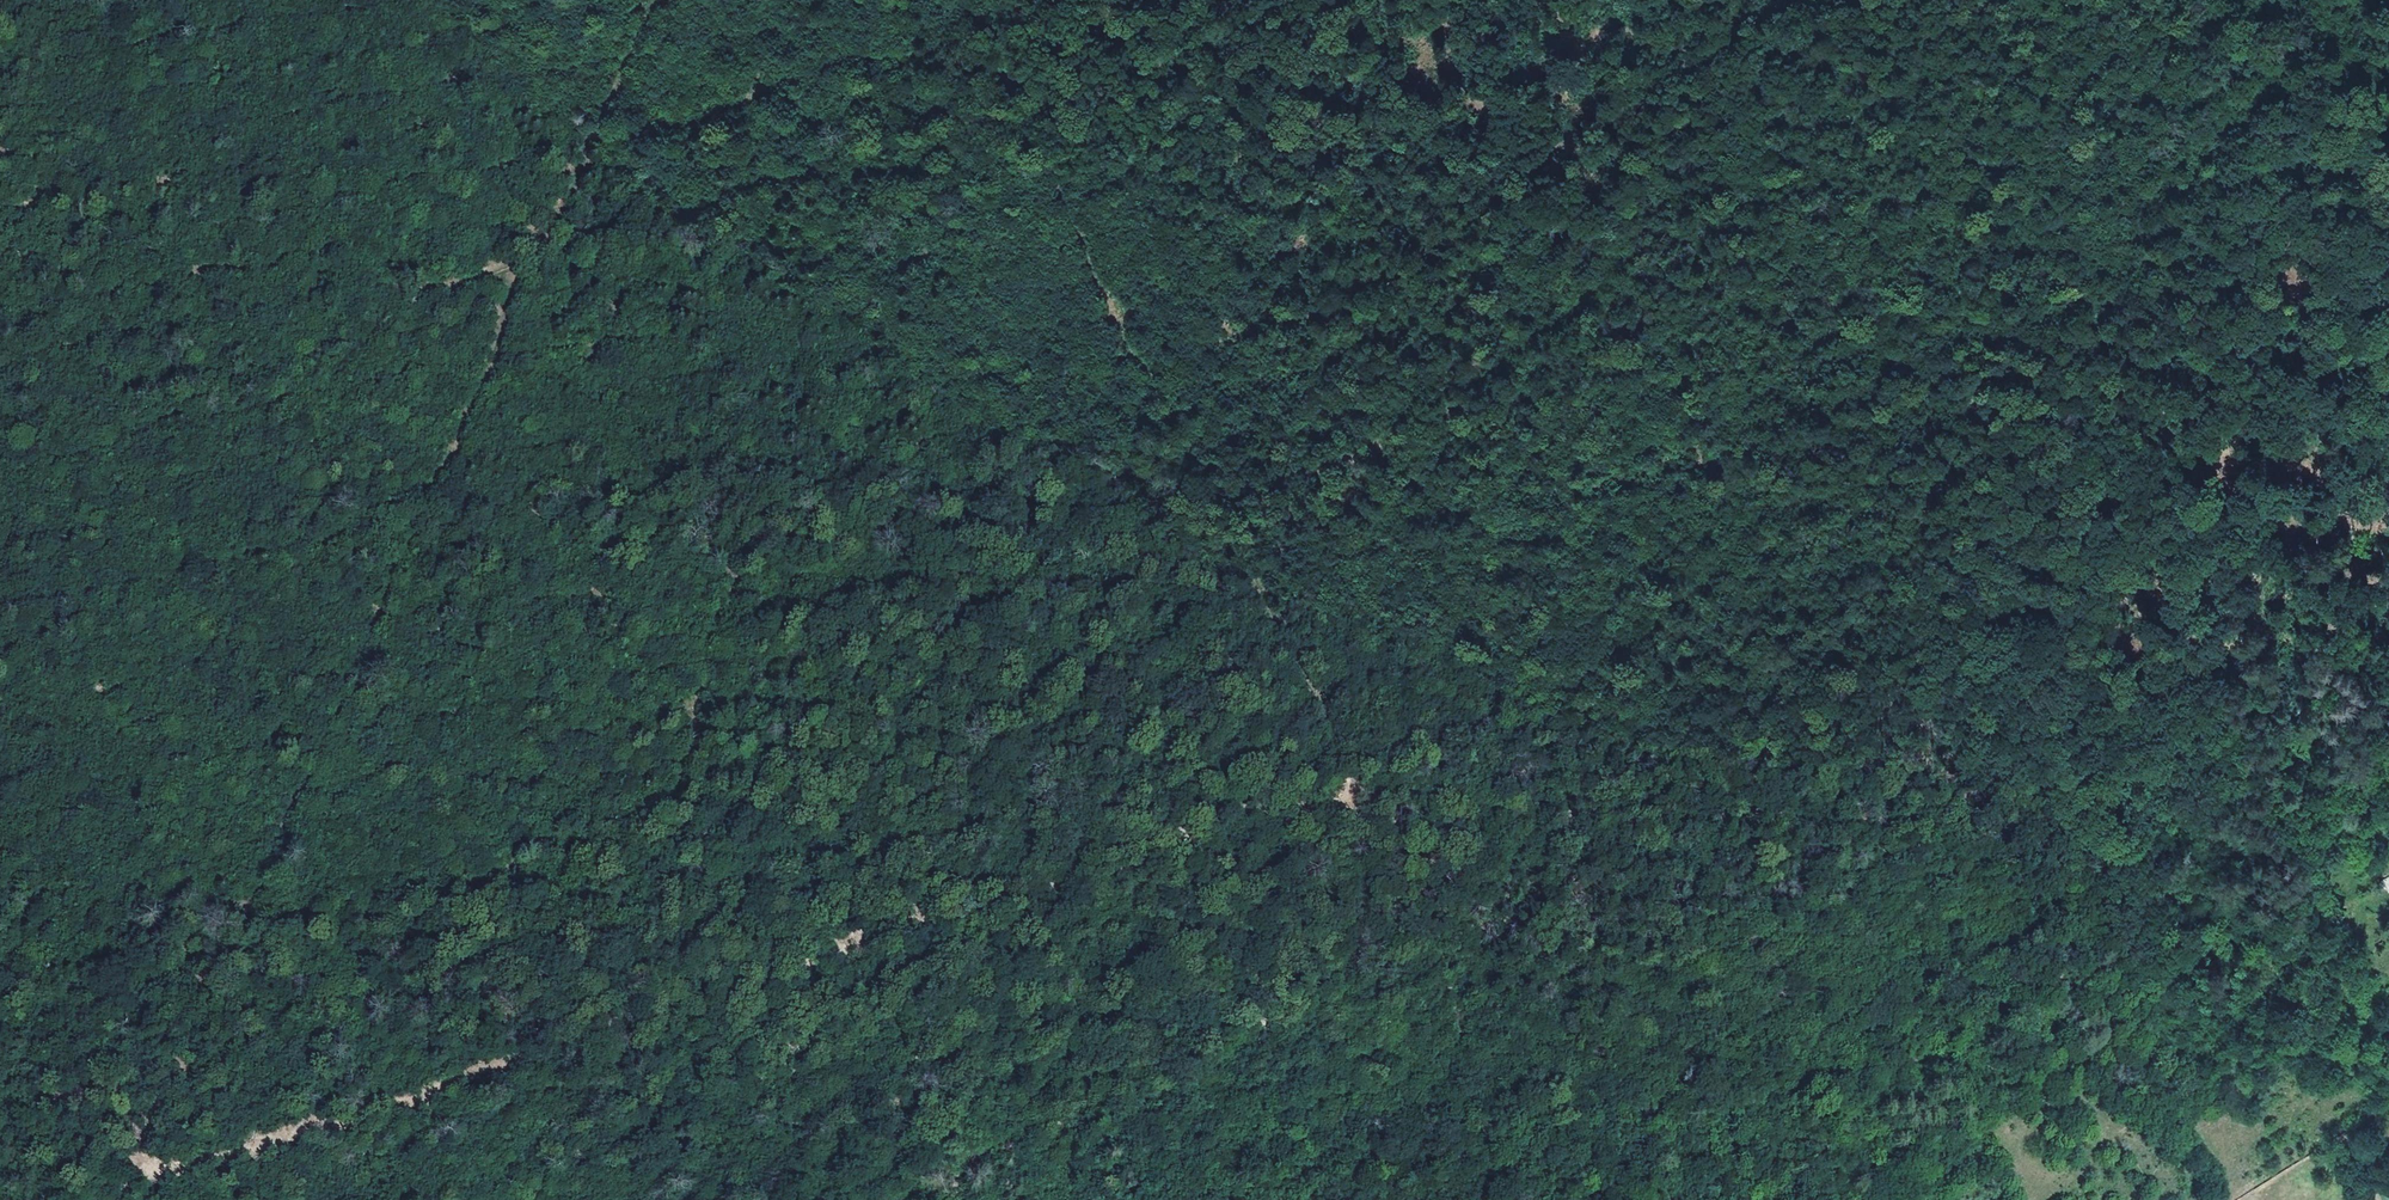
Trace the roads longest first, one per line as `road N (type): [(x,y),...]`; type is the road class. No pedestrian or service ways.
road 1 (track): [(0,157),(118,234),(206,267),(408,286),(531,259)]
road 2 (track): [(1022,0),(984,52),(936,85),(531,259)]

